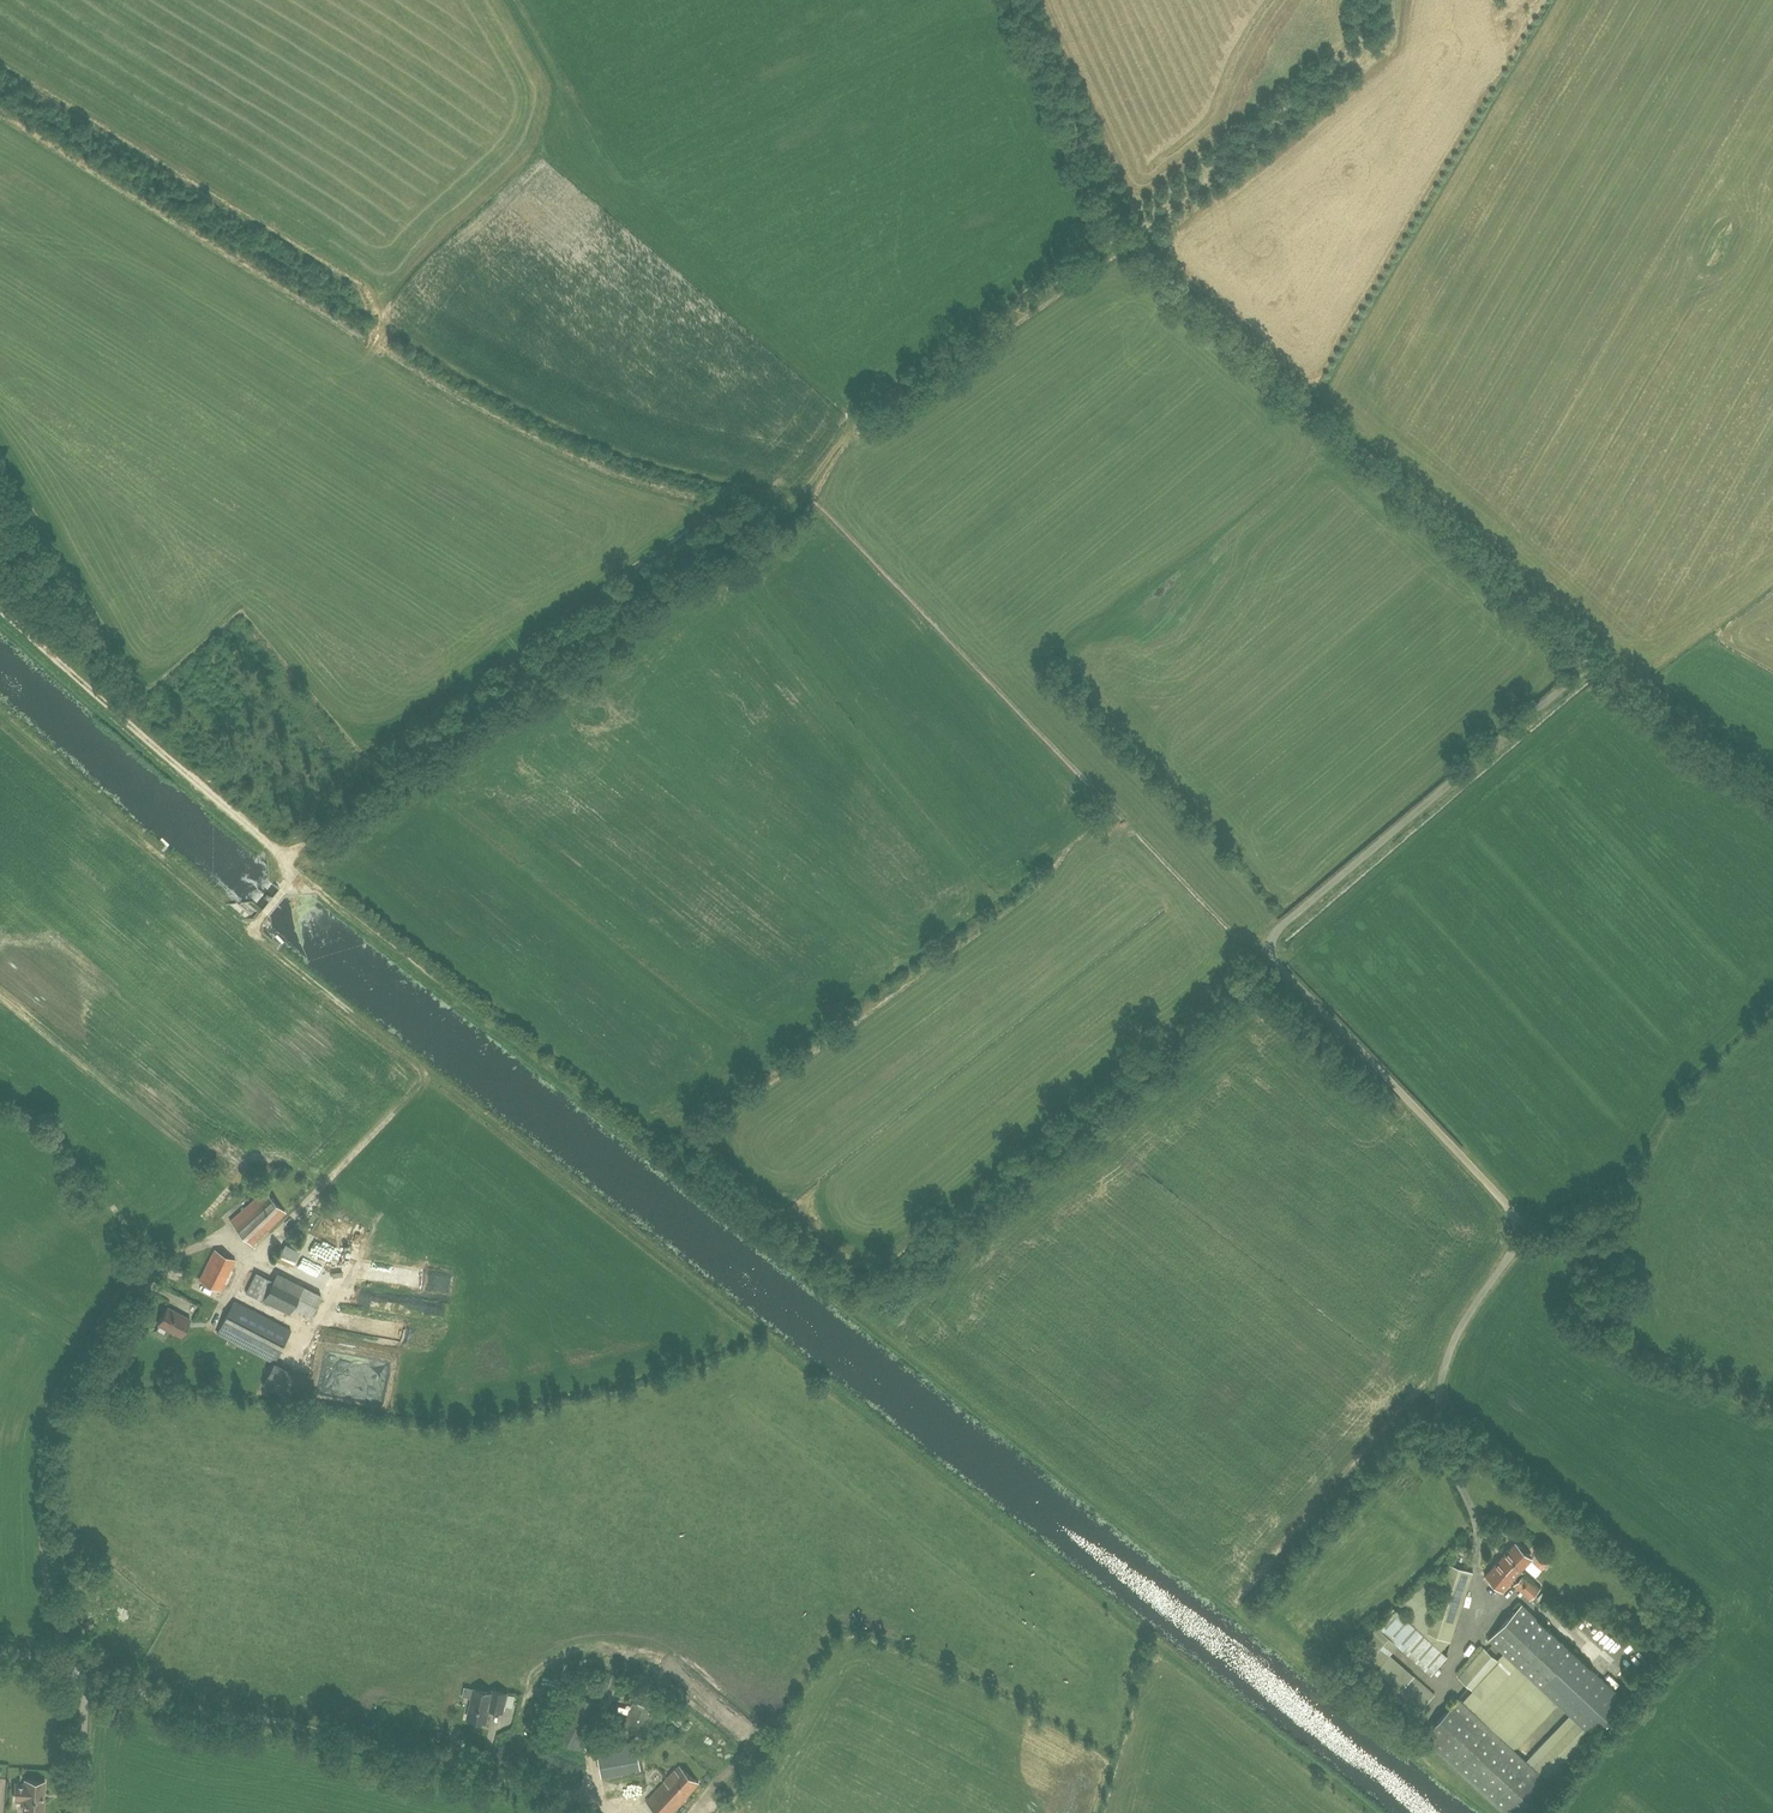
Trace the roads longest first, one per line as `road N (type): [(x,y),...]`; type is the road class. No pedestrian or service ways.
road 1 (unclassified): [(1772,792),(1666,725),(1141,260),(1014,0)]
road 2 (track): [(287,863),(0,612)]
road 3 (unclassified): [(82,1812),(84,1682),(0,1648)]

